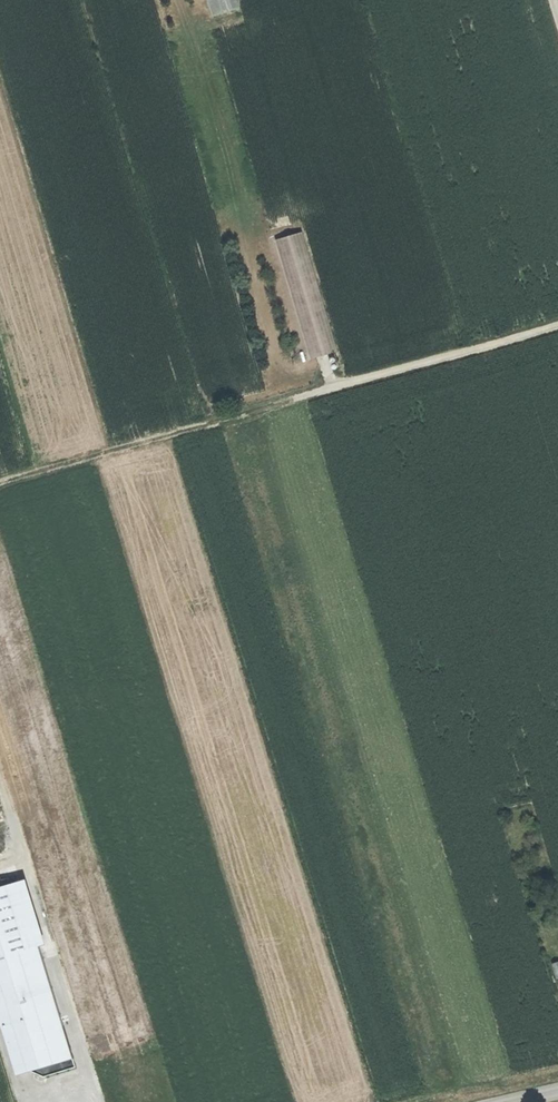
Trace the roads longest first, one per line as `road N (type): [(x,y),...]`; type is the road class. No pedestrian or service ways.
road 1 (track): [(557,323),(0,482)]

